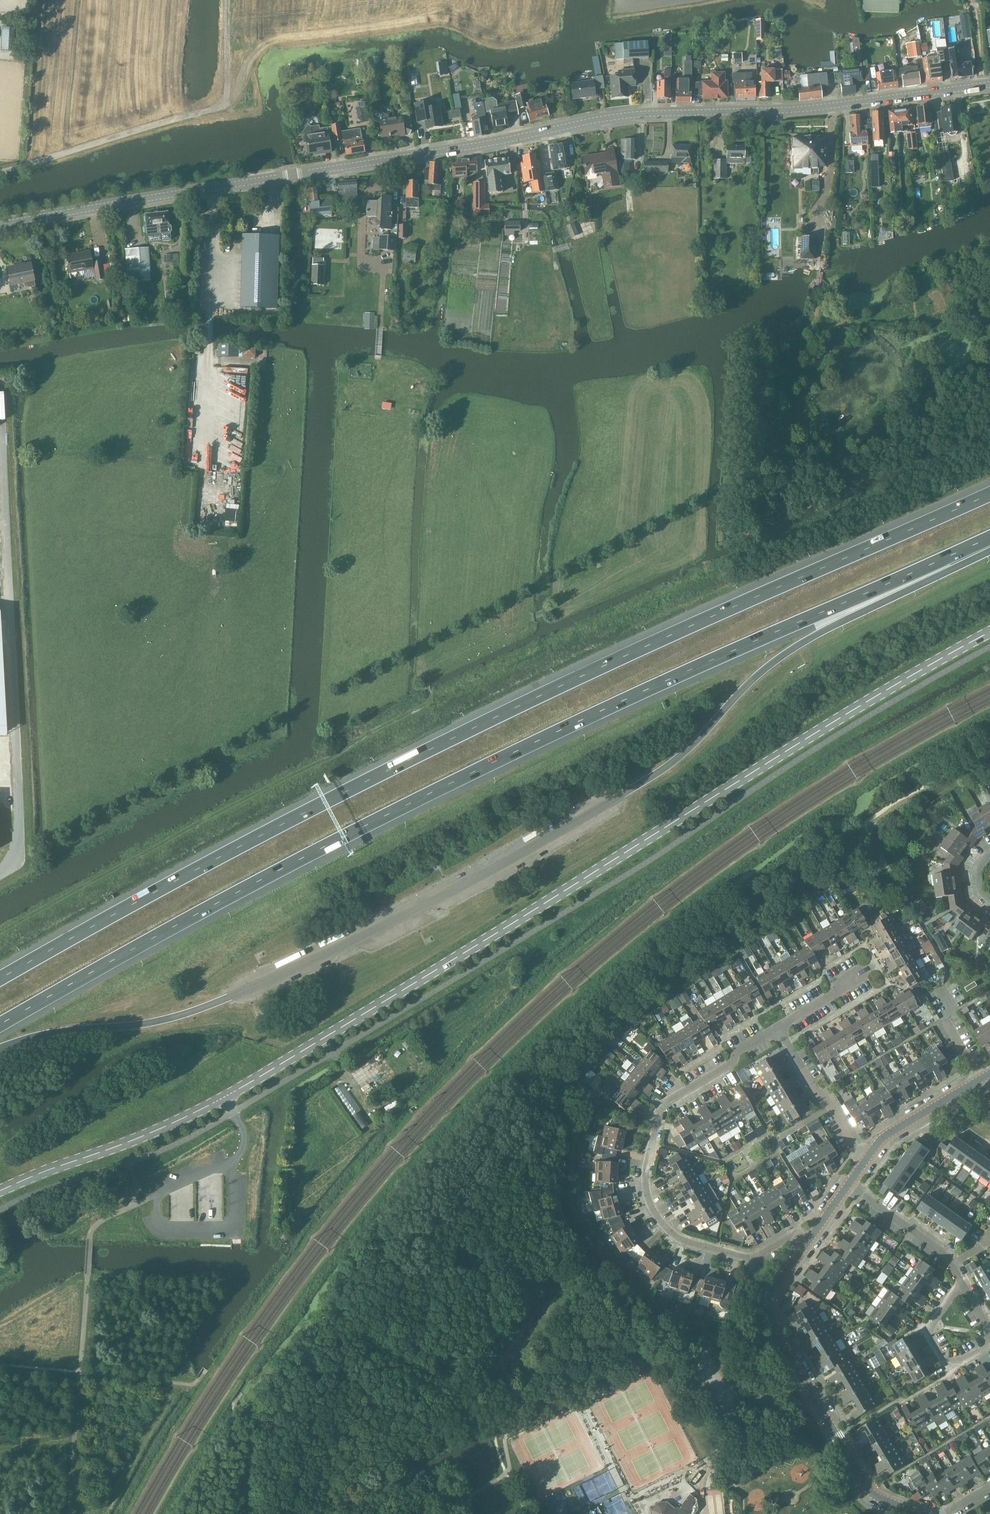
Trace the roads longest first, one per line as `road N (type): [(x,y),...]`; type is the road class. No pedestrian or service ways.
road 1 (secondary): [(0,1192),(224,1098),(989,633)]
road 2 (motorway): [(0,1025),(454,782),(989,536)]
road 3 (motorway): [(989,494),(414,758),(0,979)]
road 4 (tertiary): [(0,223),(648,114),(808,110),(989,82)]
road 5 (motorway): [(613,800),(675,759),(793,648),(989,546)]
road 6 (residential): [(808,1243),(794,1234),(751,1257),(684,1241),(658,1219),(646,1191),(661,1106),(777,1028)]
road 7 (tertiary): [(808,1243),(769,1299),(769,1322),(870,1492),(919,1513)]
road 8 (motorway): [(0,1048),(69,1031),(157,1023),(218,1002)]
road 9 (residential): [(866,1161),(777,1028)]
road 10 (tertiary): [(989,1074),(889,1133),(866,1161)]
road 11 (residential): [(962,1282),(945,1253),(850,1185)]
road 12 (residential): [(962,1282),(929,1334),(950,1364),(989,1345)]

